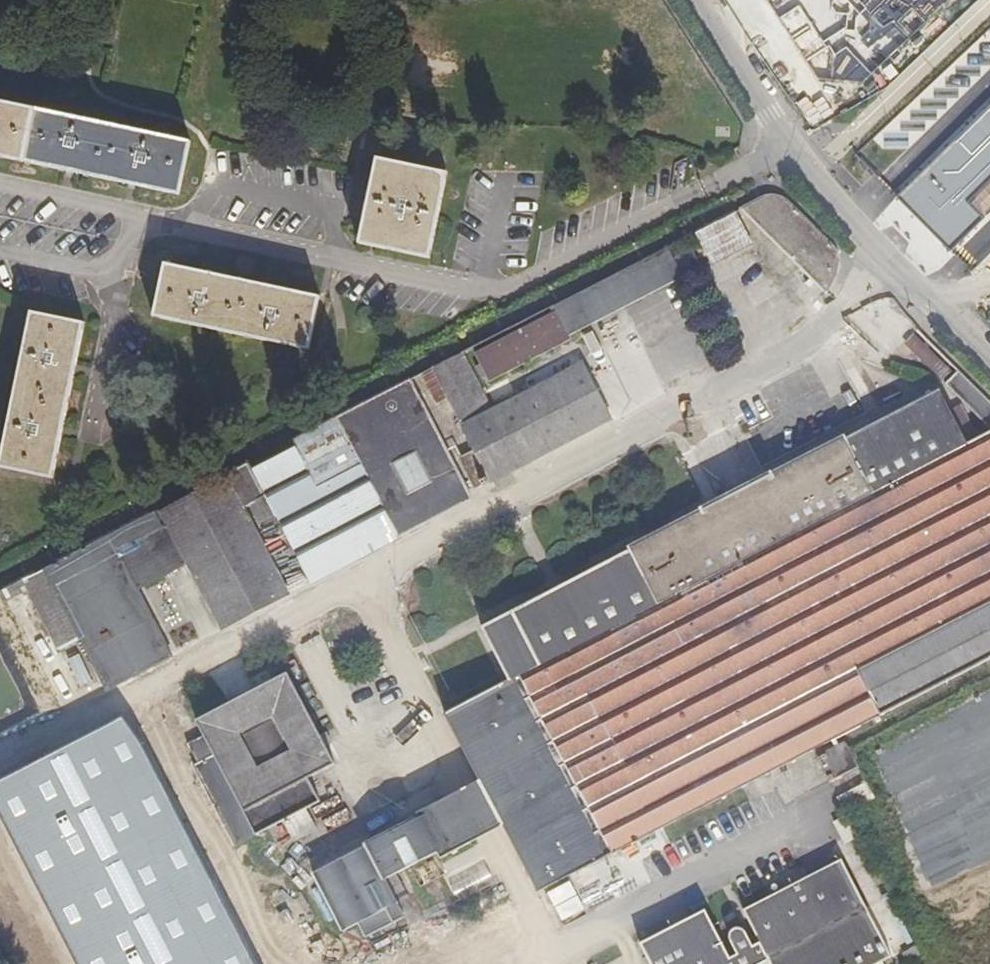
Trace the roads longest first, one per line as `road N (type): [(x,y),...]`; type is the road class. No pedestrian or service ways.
road 1 (residential): [(989,360),(804,166),(693,0)]

